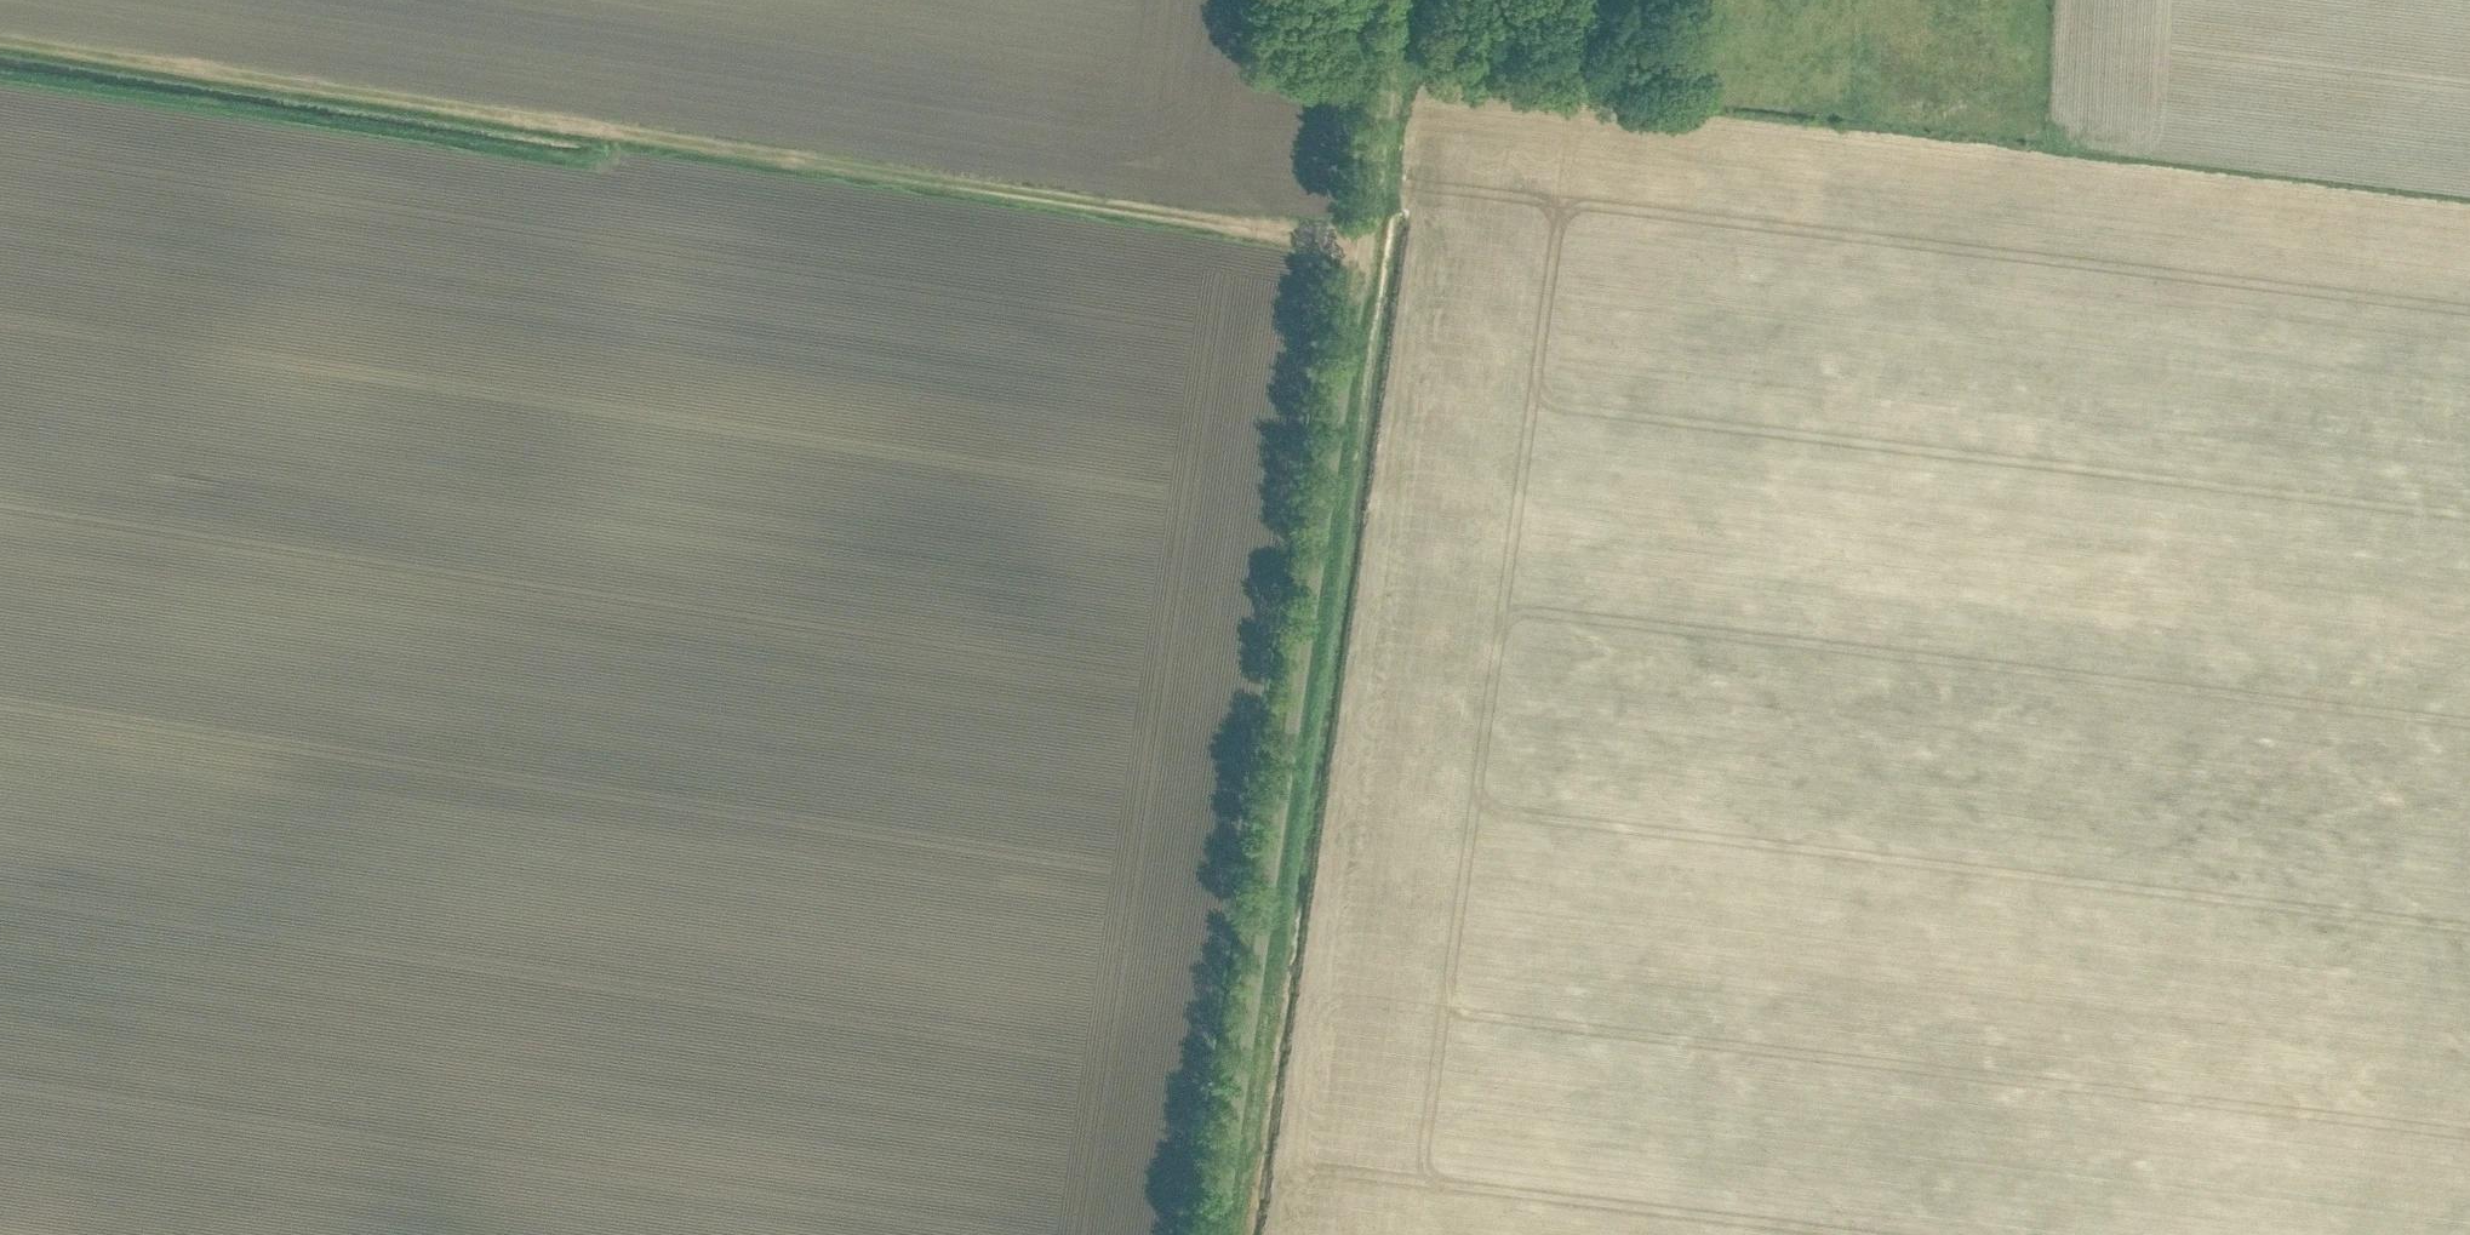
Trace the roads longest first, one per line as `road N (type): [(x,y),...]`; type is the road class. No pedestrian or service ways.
road 1 (track): [(0,42),(1367,243)]
road 2 (unclassified): [(1219,1234),(1403,0)]

